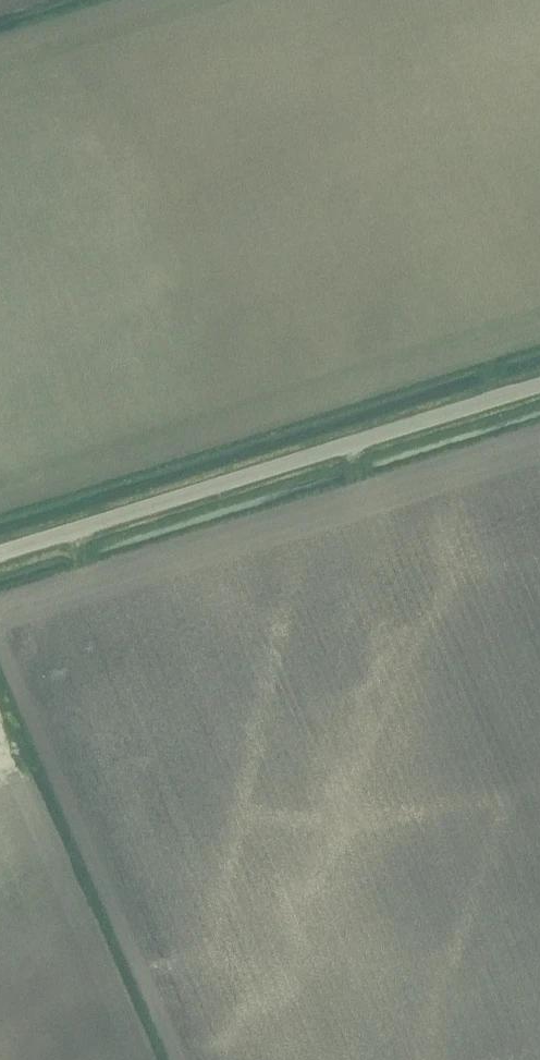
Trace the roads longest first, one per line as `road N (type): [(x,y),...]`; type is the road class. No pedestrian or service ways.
road 1 (unclassified): [(0,552),(539,384)]

